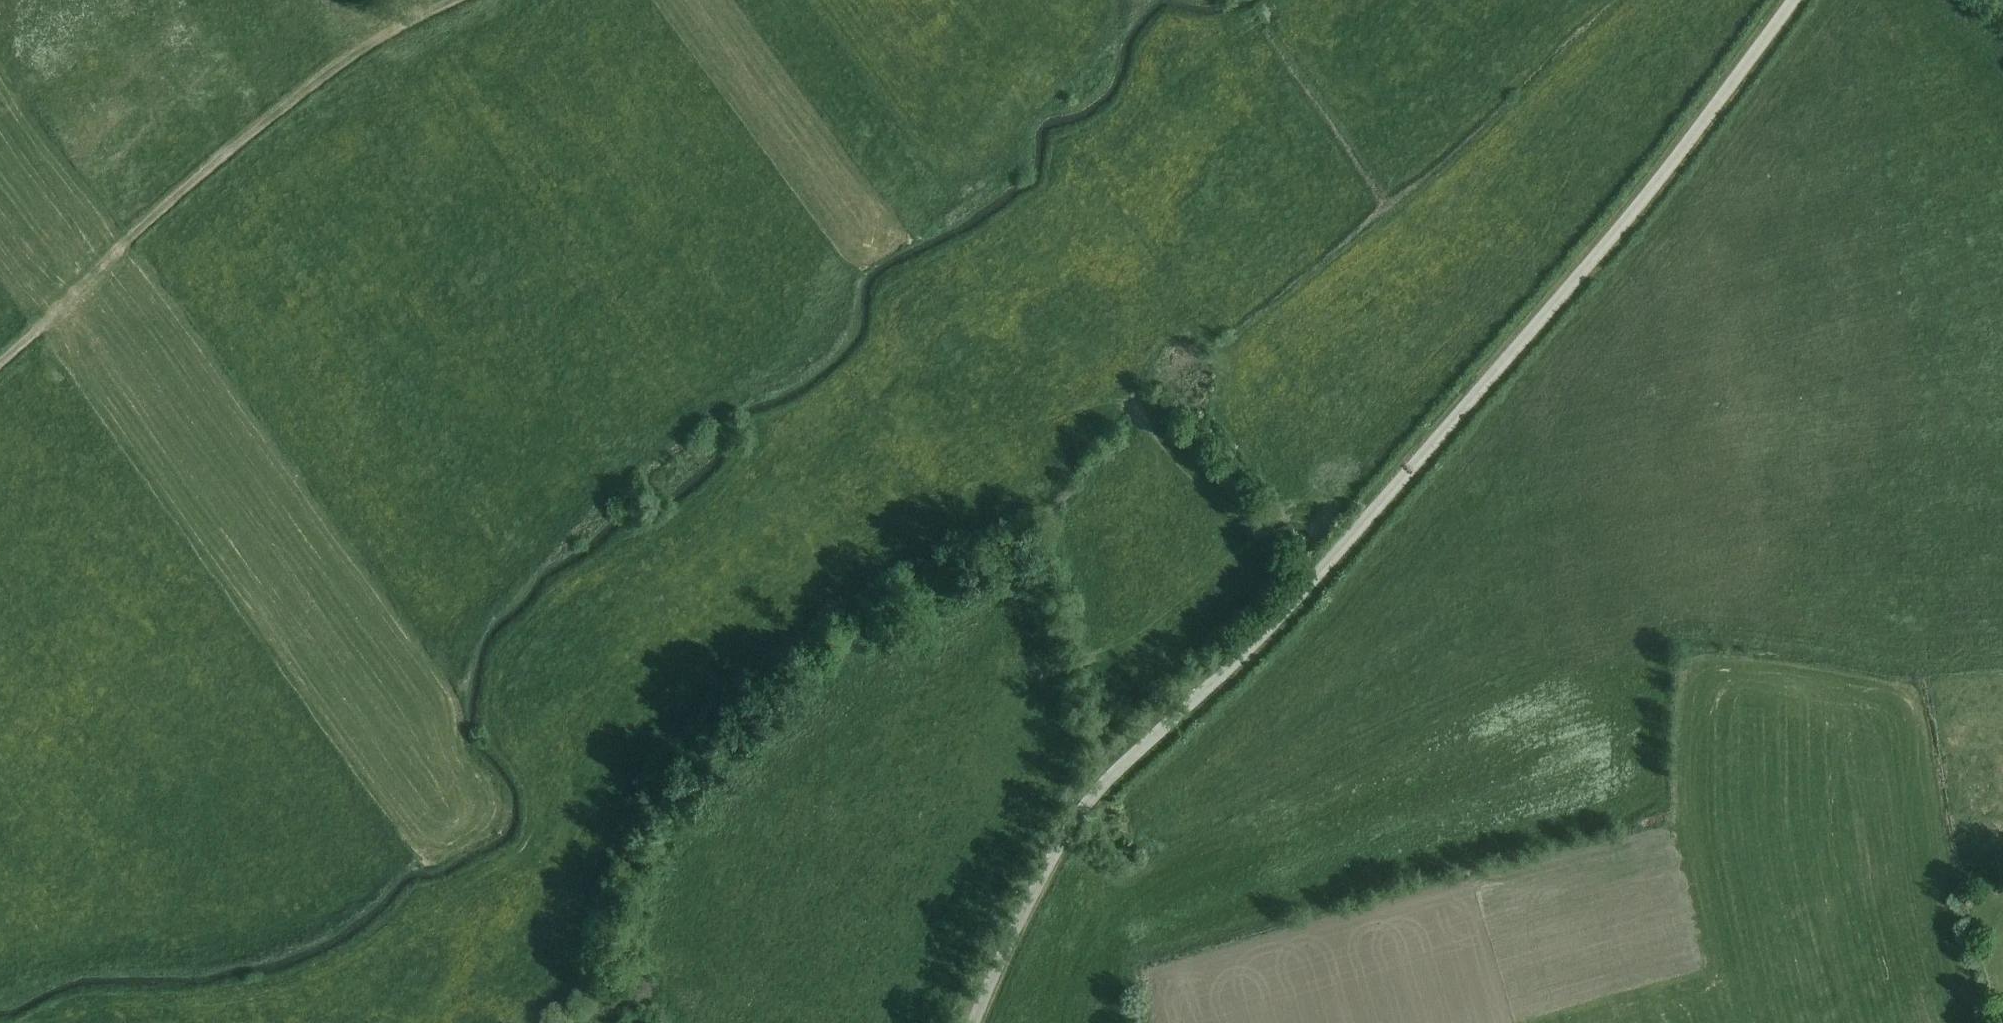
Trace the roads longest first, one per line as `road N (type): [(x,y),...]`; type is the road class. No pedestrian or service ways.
road 1 (unclassified): [(972,1022),(983,982),(1086,802),(1282,611),(1470,400),(1653,189),(1795,0)]
road 2 (track): [(0,363),(250,132),(408,20),(456,0)]

